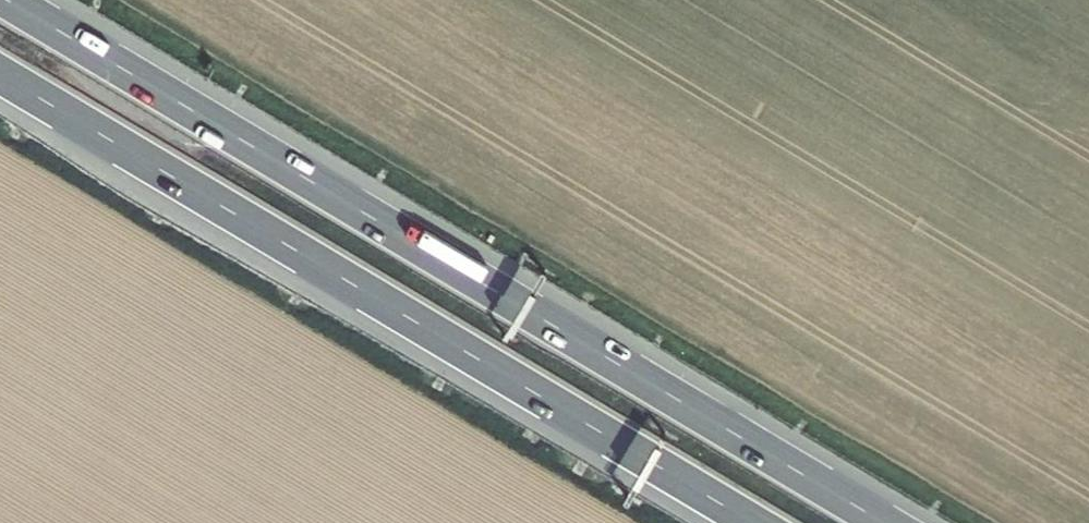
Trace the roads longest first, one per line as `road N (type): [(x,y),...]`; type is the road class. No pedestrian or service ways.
road 1 (motorway): [(882,522),(8,0)]
road 2 (motorway): [(0,75),(752,522)]

